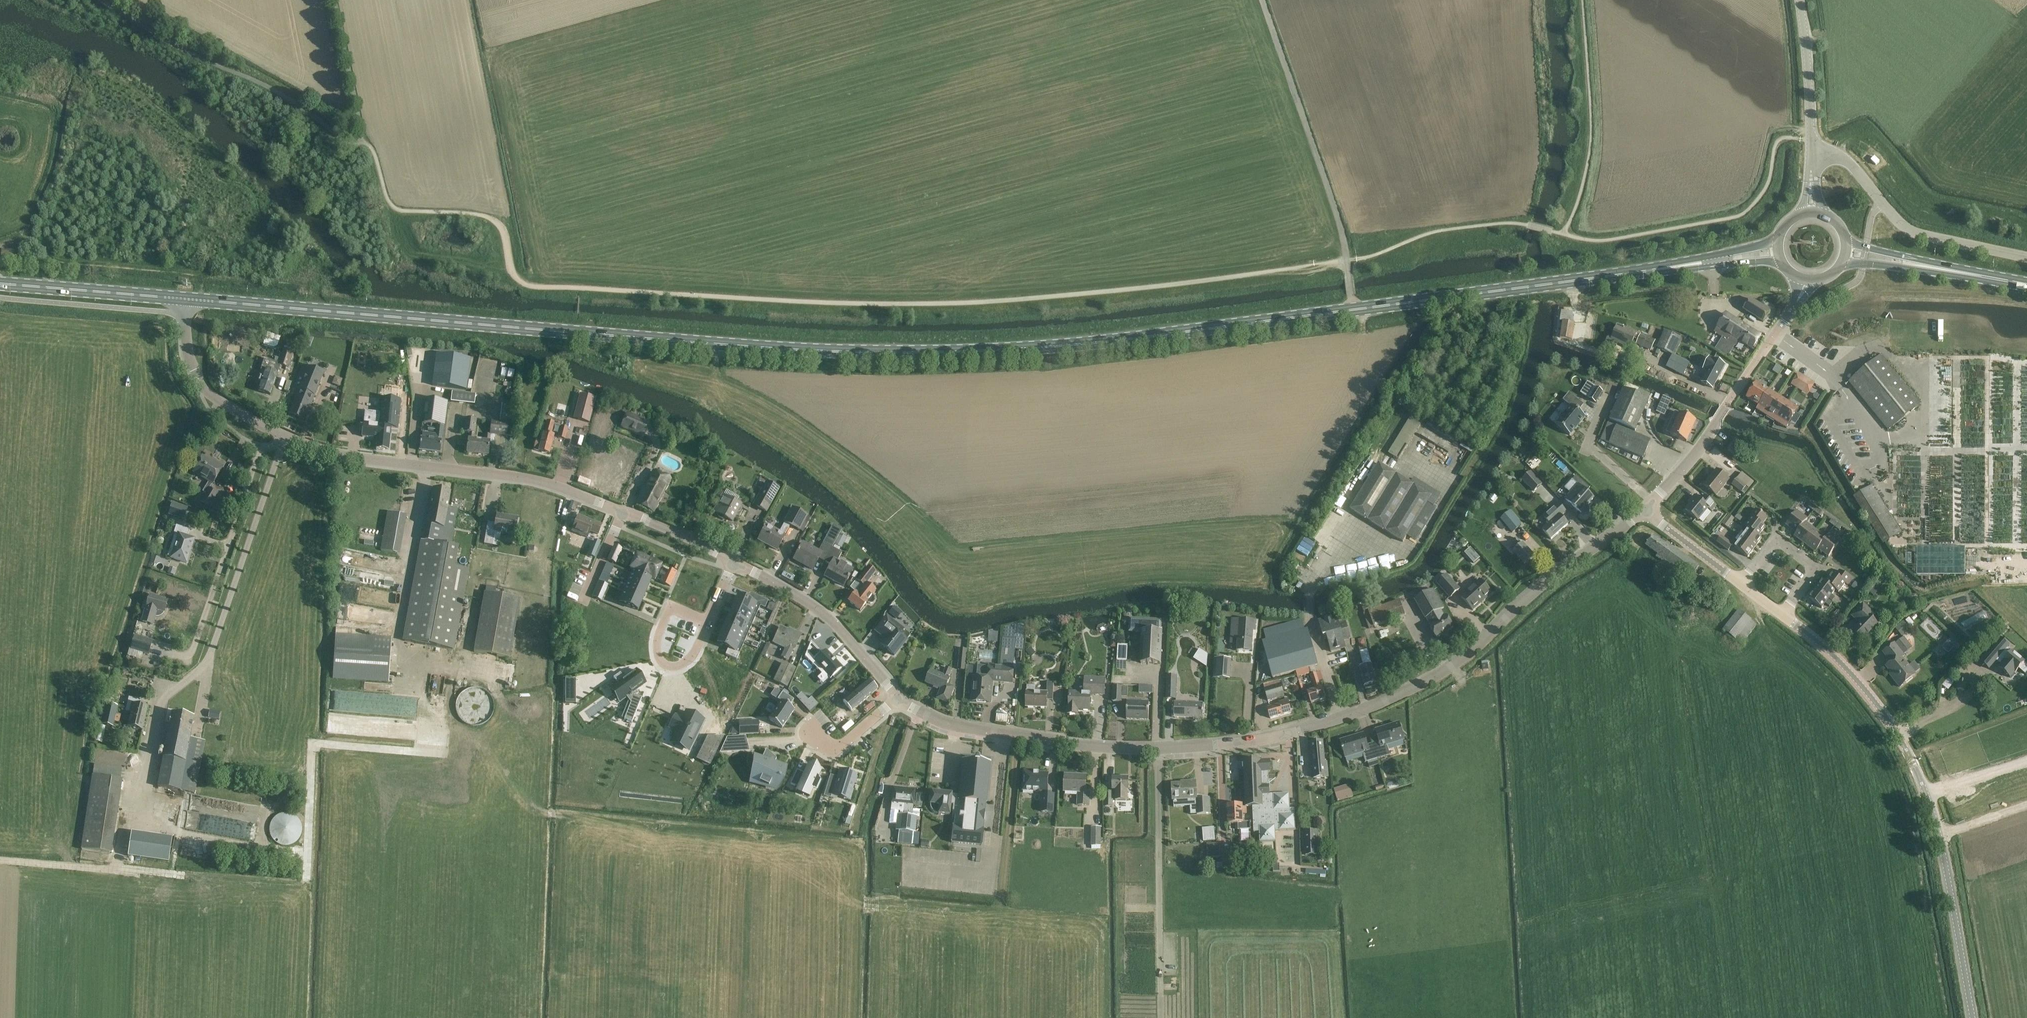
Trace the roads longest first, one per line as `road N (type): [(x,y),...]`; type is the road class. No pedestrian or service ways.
road 1 (primary): [(182,299),(881,354),(1046,348),(1703,262)]
road 2 (tertiary): [(1647,512),(1415,685),(1277,737),(1097,747),(936,727),(899,698)]
road 3 (tertiary): [(733,561),(570,489),(316,454),(283,439)]
road 4 (residential): [(148,770),(159,696),(189,682),(209,656),(283,439)]
road 5 (track): [(1562,235),(1600,242),(1739,217),(1767,186),(1776,144),(1789,138),(1813,147)]
road 6 (unclassified): [(1972,1017),(1933,814),(1917,771)]
road 7 (unclassified): [(1813,147),(1849,162),(1902,224),(2026,256)]
road 8 (tertiary): [(1647,512),(1793,312)]
road 9 (tertiary): [(899,698),(821,615),(733,561)]
road 10 (residential): [(1917,771),(1855,682),(1782,613)]
road 11 (tertiary): [(283,439),(208,394),(186,351),(182,299)]
road 12 (primary): [(0,283),(182,299)]
road 13 (tertiary): [(1813,147),(1798,0)]
road 14 (residential): [(1782,613),(1810,564),(1775,544),(1746,584)]
road 15 (residential): [(1746,584),(1647,512)]

